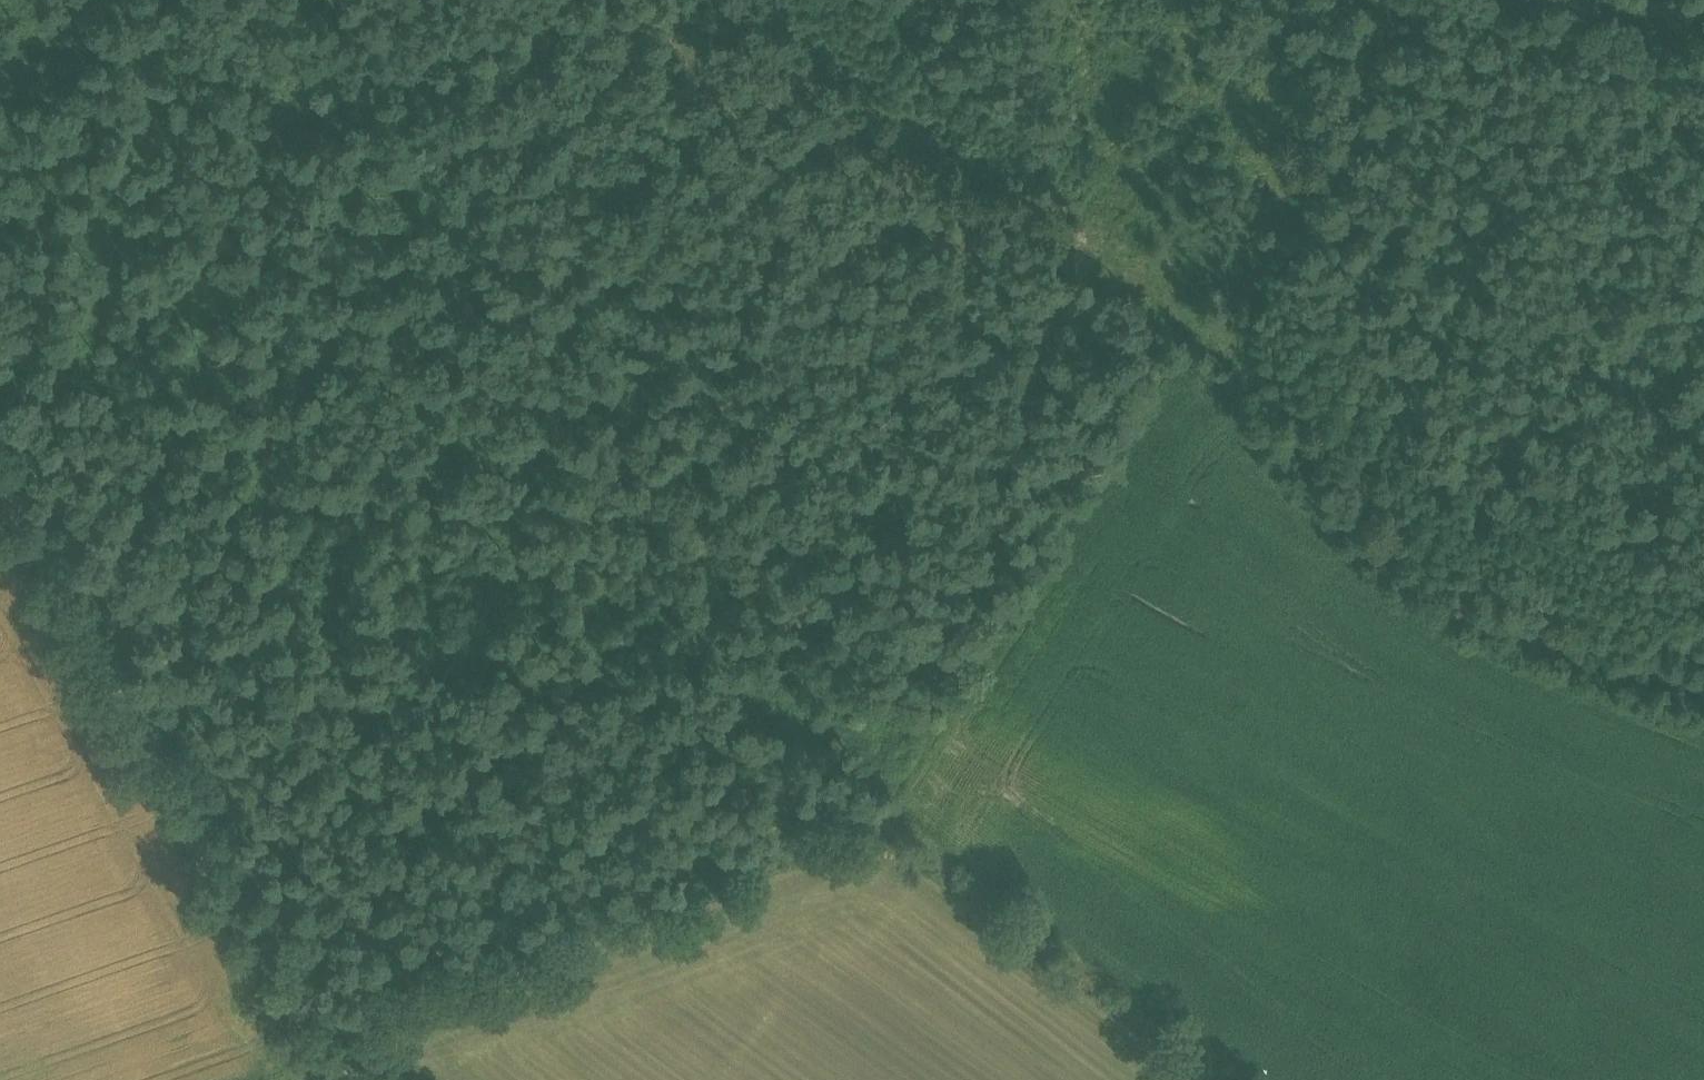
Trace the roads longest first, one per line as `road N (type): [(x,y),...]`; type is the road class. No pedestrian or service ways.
road 1 (track): [(0,505),(156,767),(287,1022),(358,1079)]

